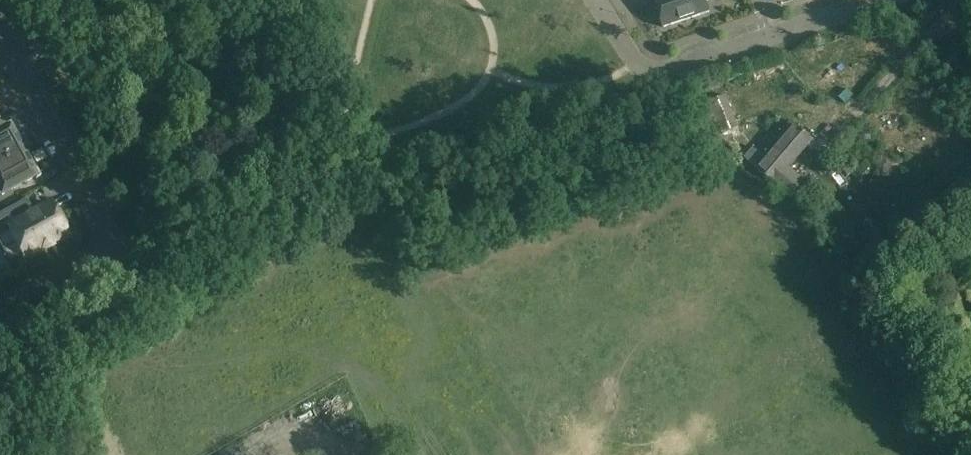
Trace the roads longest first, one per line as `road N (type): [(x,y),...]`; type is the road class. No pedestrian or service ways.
road 1 (residential): [(0,35),(110,251),(0,310)]
road 2 (residential): [(875,0),(671,71),(639,65),(596,0)]

